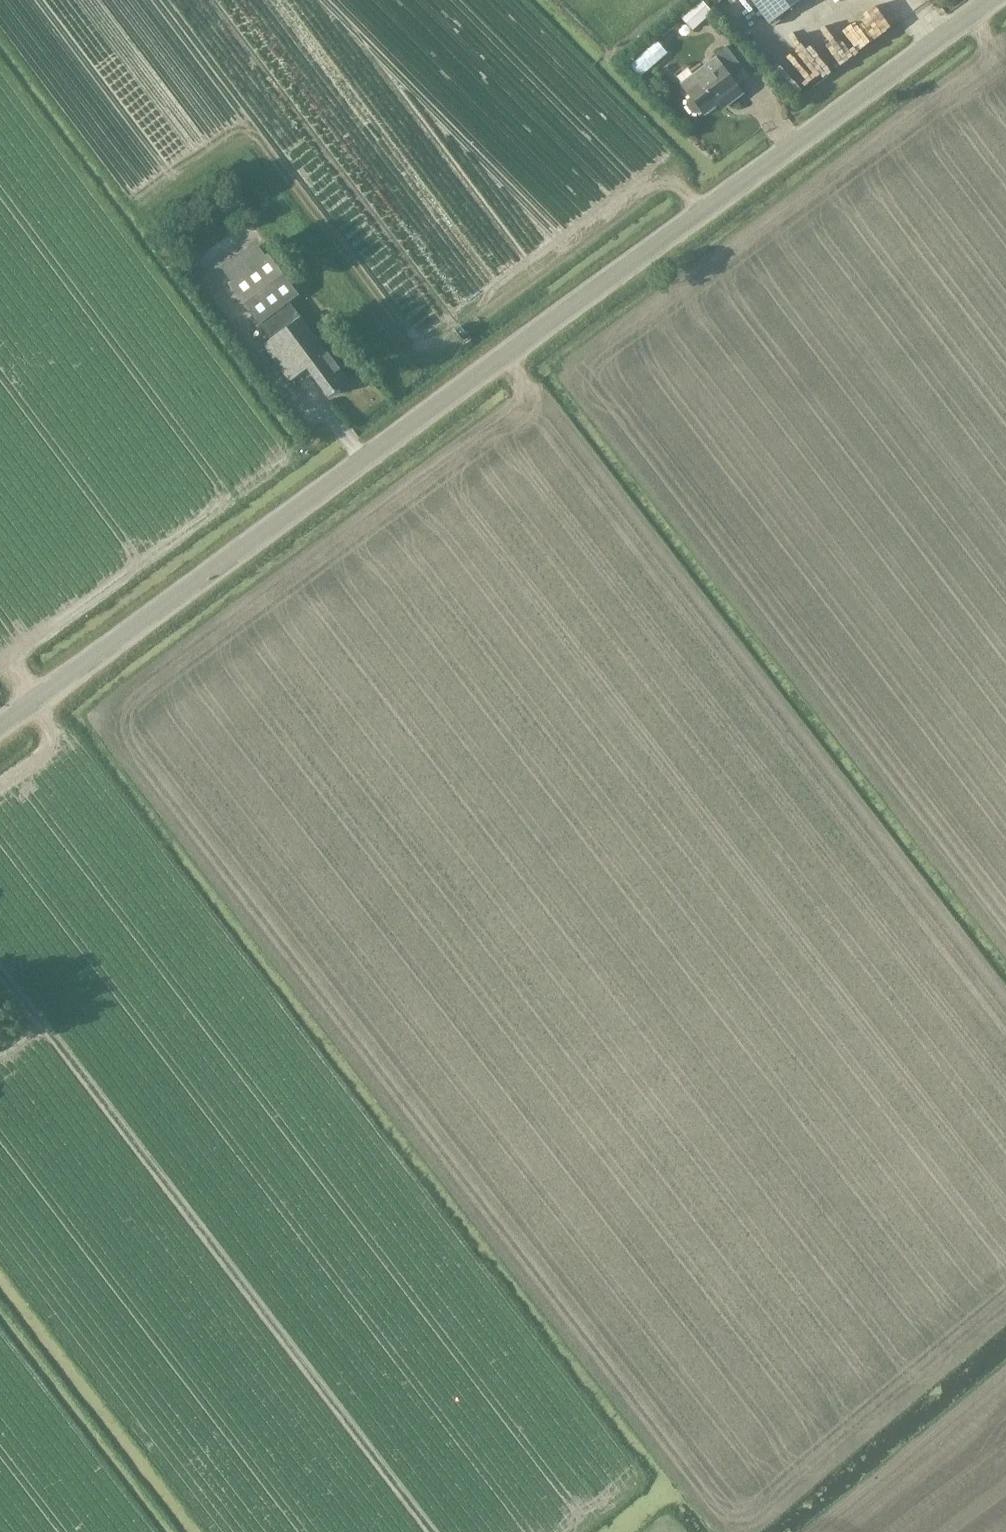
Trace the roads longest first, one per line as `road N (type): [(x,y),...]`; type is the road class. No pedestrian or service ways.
road 1 (unclassified): [(0,727),(990,0)]

